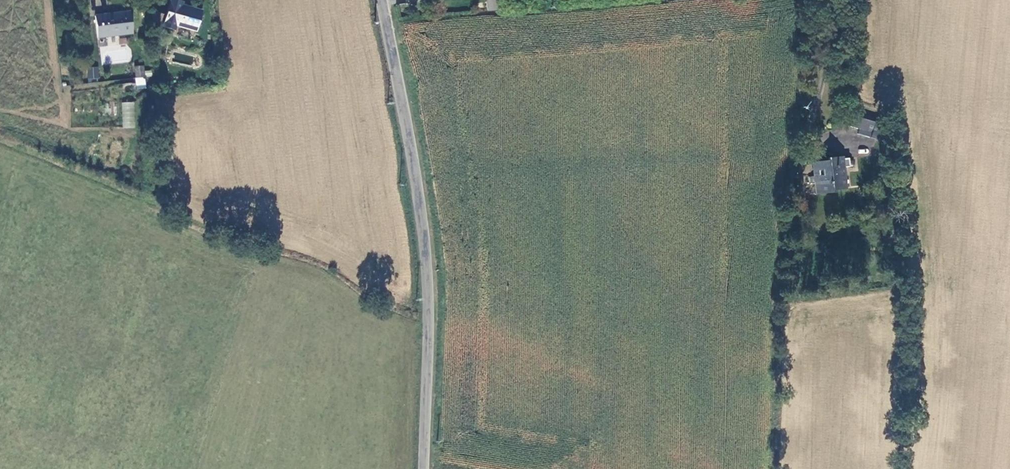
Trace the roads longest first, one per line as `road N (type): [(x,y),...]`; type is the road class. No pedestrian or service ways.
road 1 (unclassified): [(424,468),(433,363),(426,215),(383,0)]
road 2 (unclassified): [(853,0),(851,47),(812,112),(812,133)]

